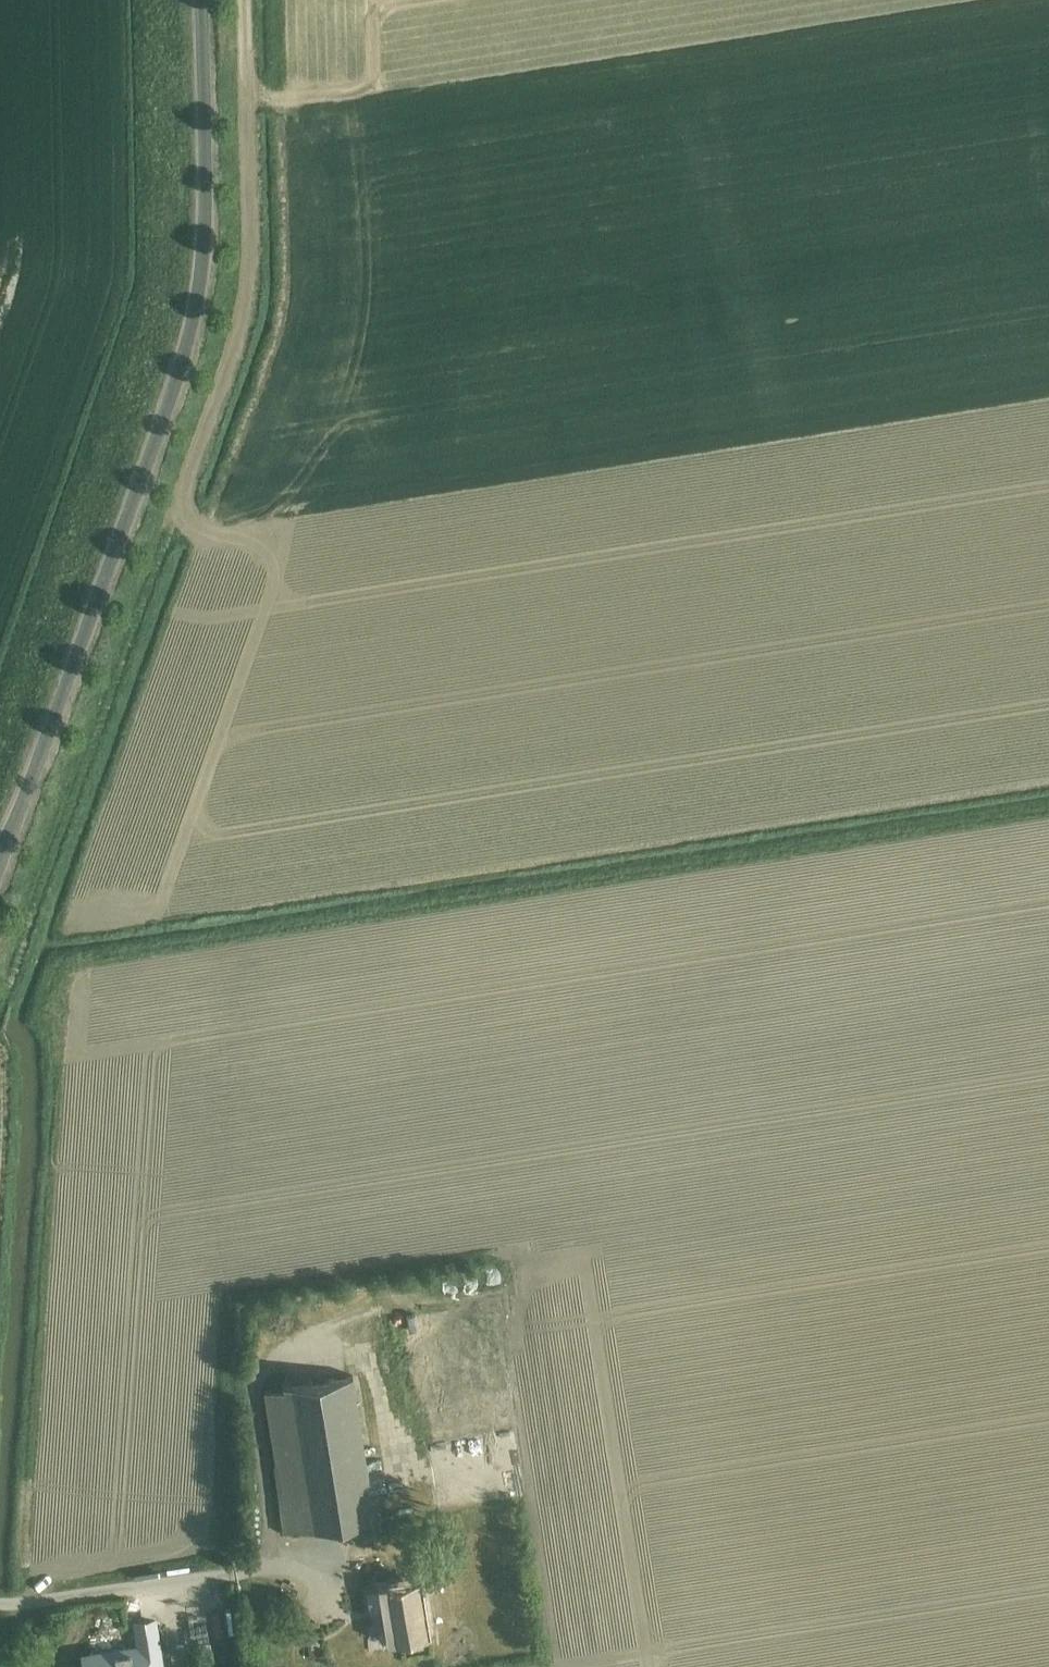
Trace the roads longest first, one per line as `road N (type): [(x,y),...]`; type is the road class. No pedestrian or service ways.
road 1 (unclassified): [(0,850),(189,337),(205,185),(200,0)]

